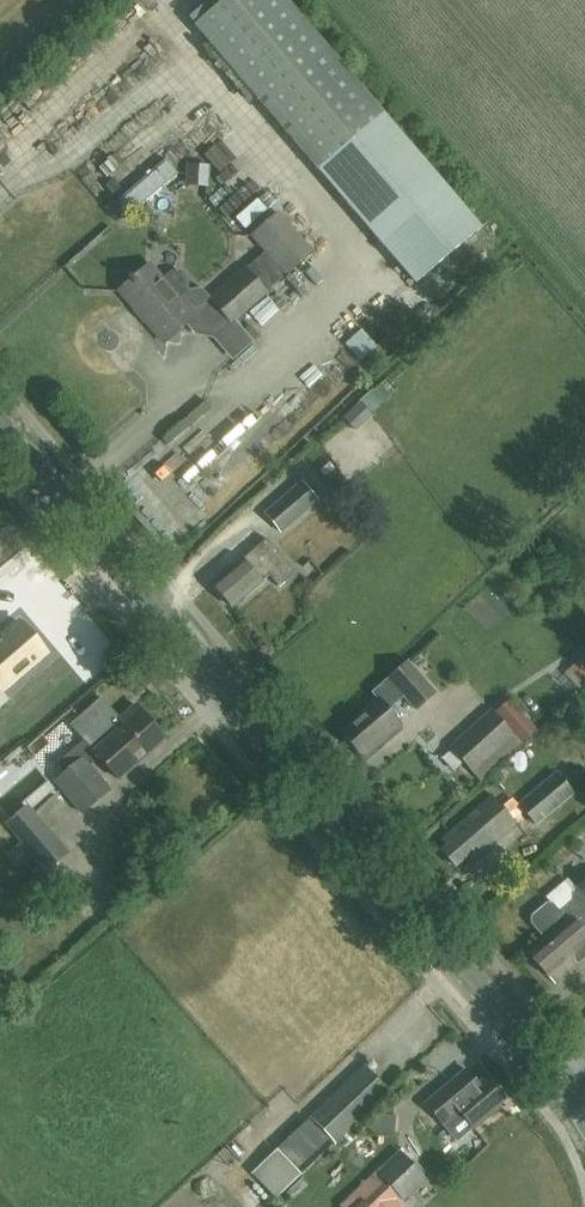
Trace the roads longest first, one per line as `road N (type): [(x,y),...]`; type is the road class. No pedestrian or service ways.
road 1 (secondary): [(584,1112),(0,426)]

